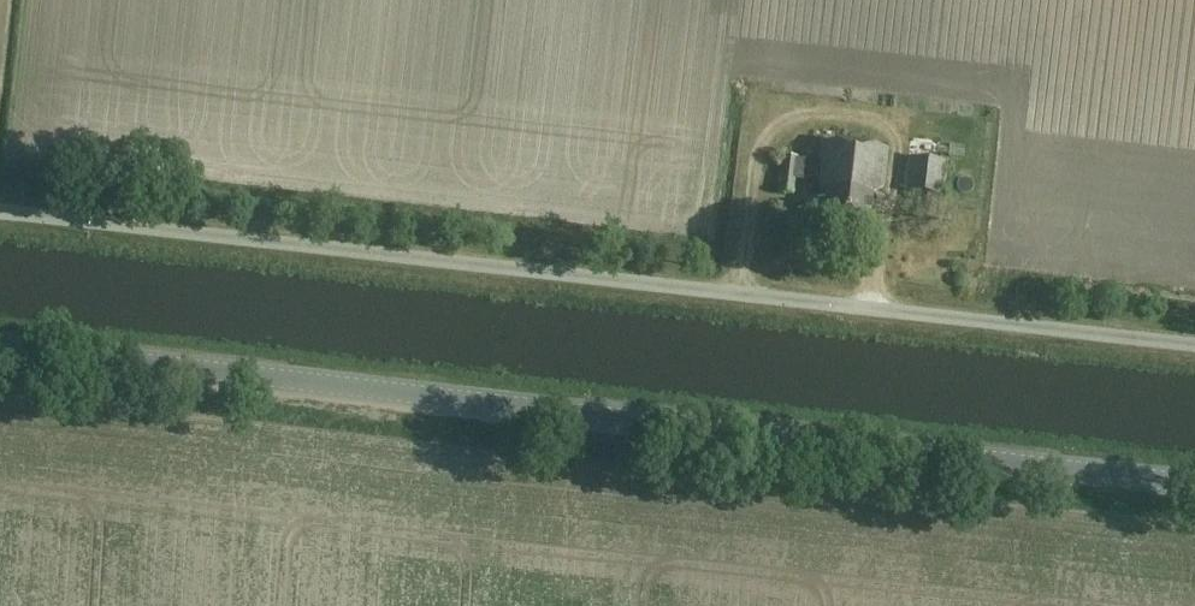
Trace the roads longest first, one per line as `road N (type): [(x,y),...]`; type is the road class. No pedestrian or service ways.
road 1 (unclassified): [(1194,352),(0,214)]
road 2 (tertiary): [(0,350),(1194,484)]

